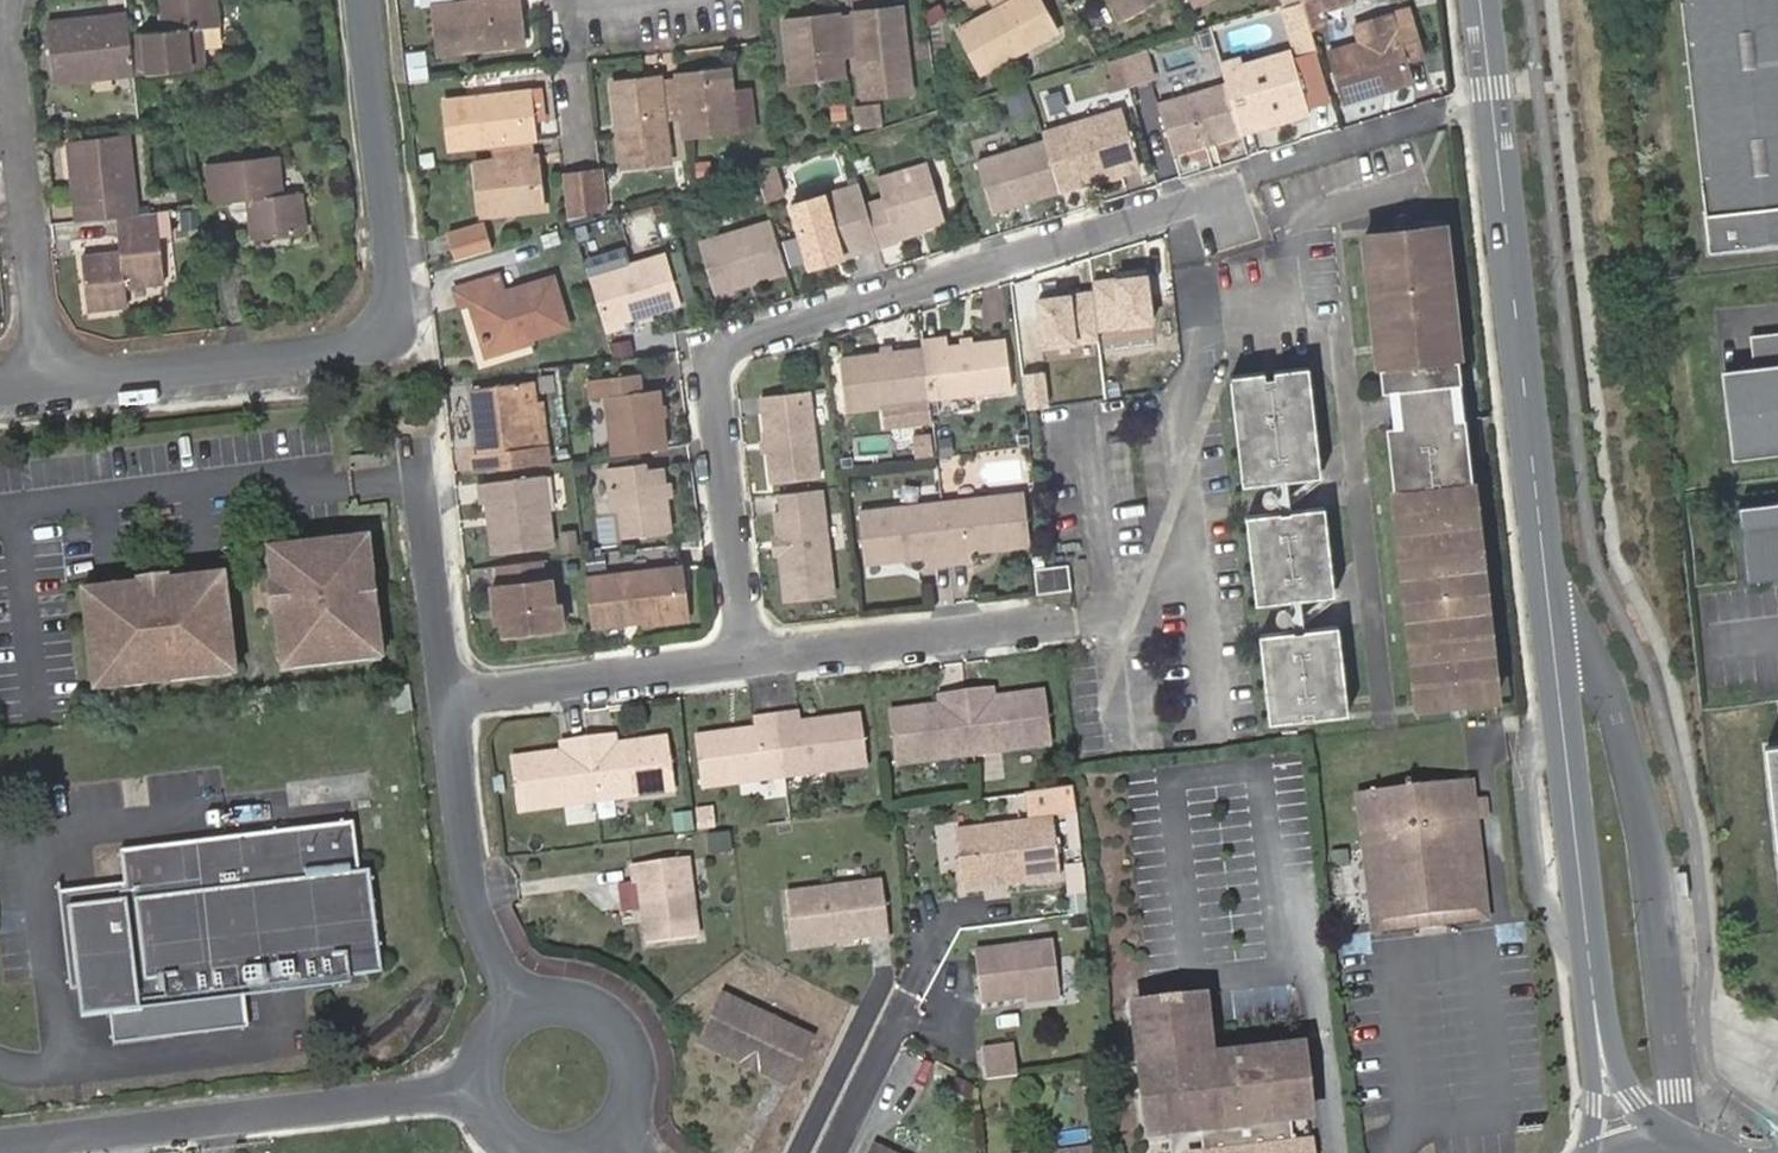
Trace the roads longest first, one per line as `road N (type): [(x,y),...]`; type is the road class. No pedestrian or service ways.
road 1 (tertiary): [(1593,999),(1480,0)]
road 2 (residential): [(1214,197),(733,346),(717,360),(713,381),(747,659)]
road 3 (residential): [(362,0),(397,298),(389,327),(350,347),(47,383)]
road 4 (residential): [(474,1086),(0,1142)]
road 5 (residential): [(47,383),(1,0)]
road 6 (residential): [(516,1007),(466,874),(446,698)]
road 7 (residential): [(446,698),(747,659)]
road 8 (residential): [(747,659),(1032,625)]
road 9 (residential): [(621,1130),(636,1101),(639,1069),(629,1039),(608,1014),(579,1000),(547,997),(516,1007)]
road 10 (residential): [(446,698),(419,475)]
road 11 (tertiary): [(1690,1150),(1630,1100),(1593,999)]
road 12 (tertiary): [(1593,999),(1586,1152)]

